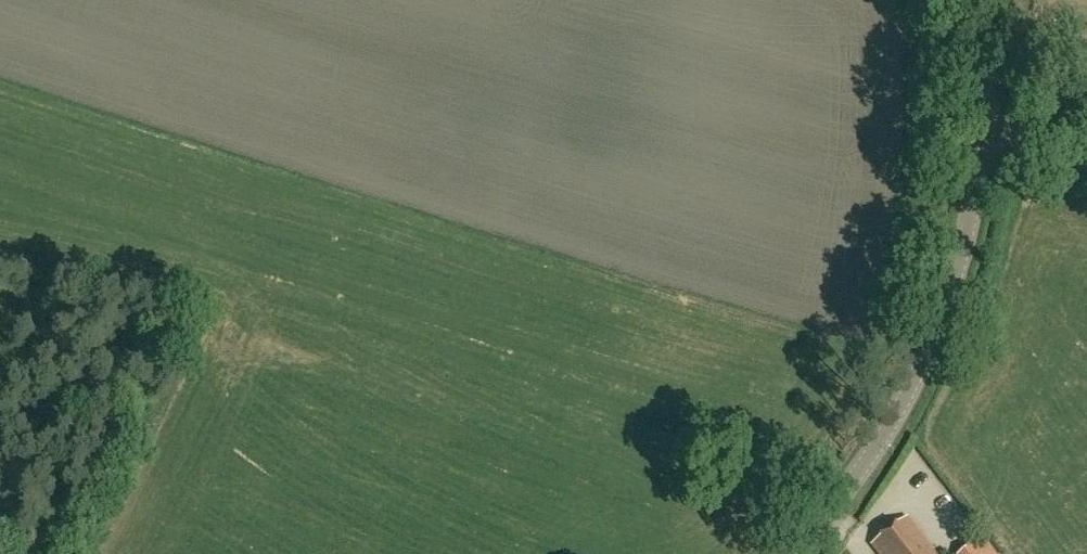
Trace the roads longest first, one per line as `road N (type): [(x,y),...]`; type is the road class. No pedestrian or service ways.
road 1 (unclassified): [(793,553),(839,505),(923,372),(968,238),(984,136)]
road 2 (unclassified): [(984,136),(979,0)]

